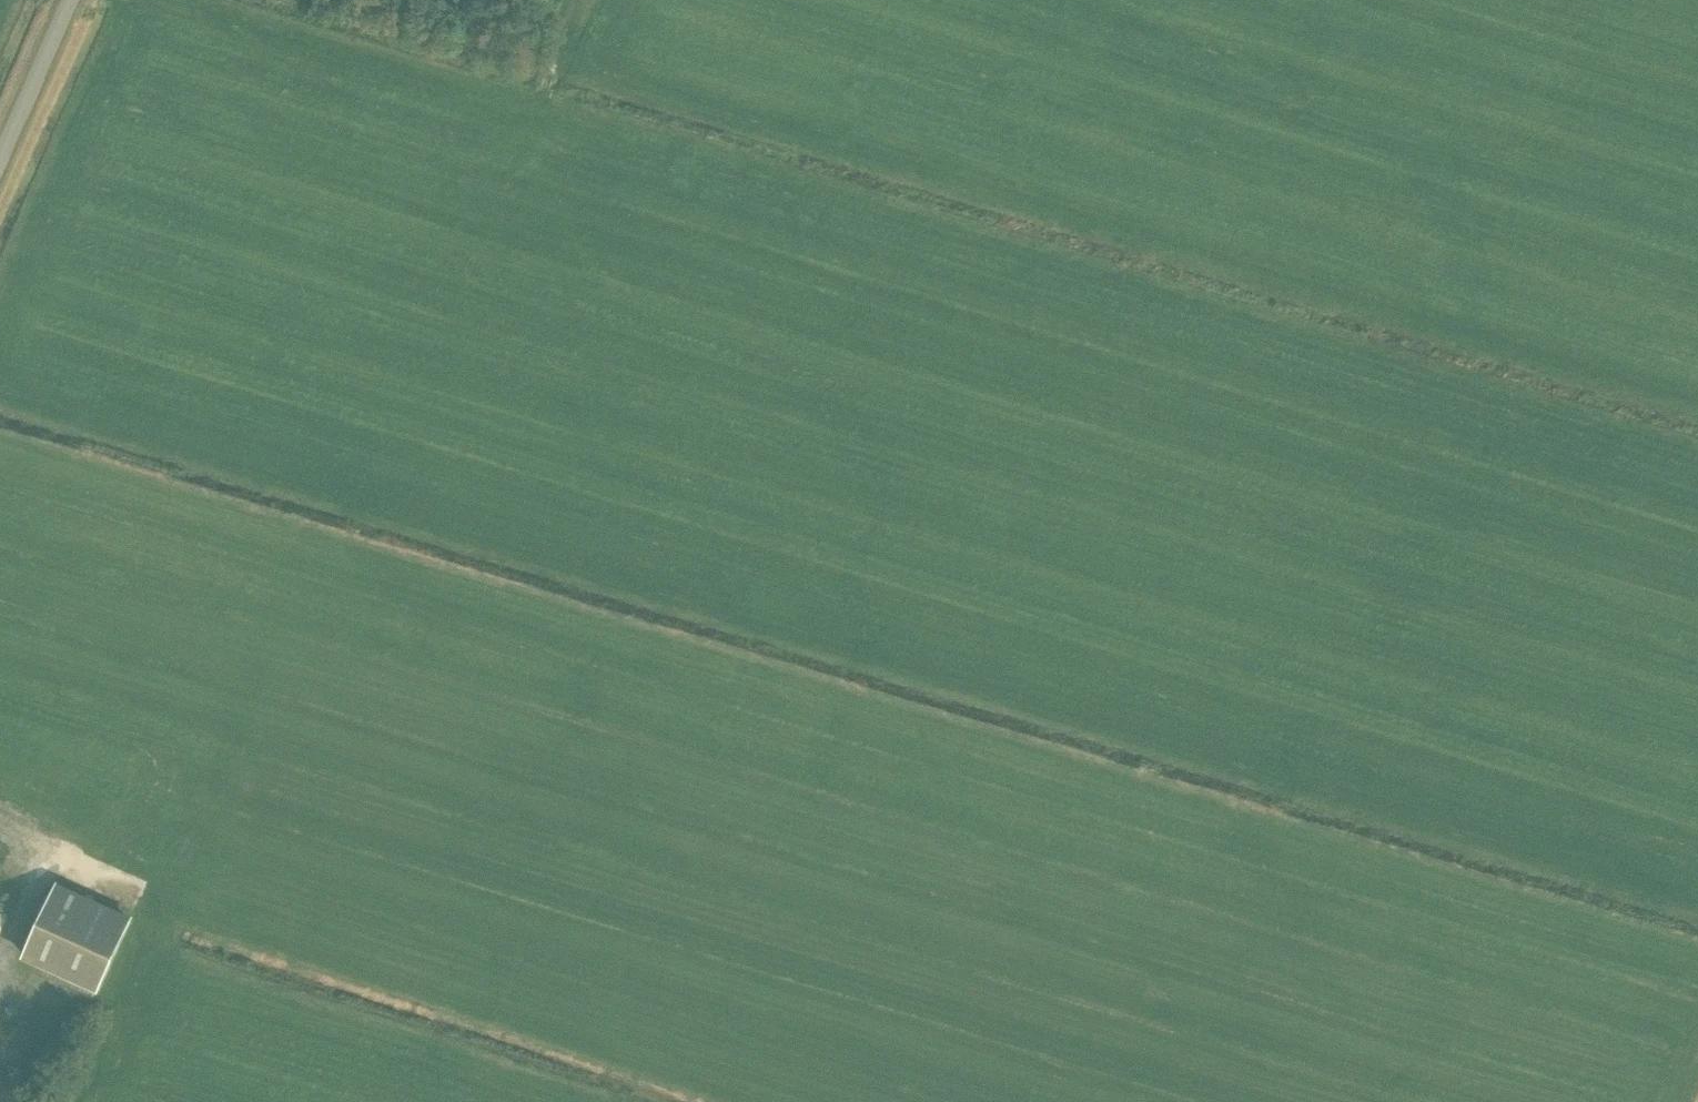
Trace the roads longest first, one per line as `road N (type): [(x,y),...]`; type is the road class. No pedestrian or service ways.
road 1 (unclassified): [(0,156),(69,0)]

